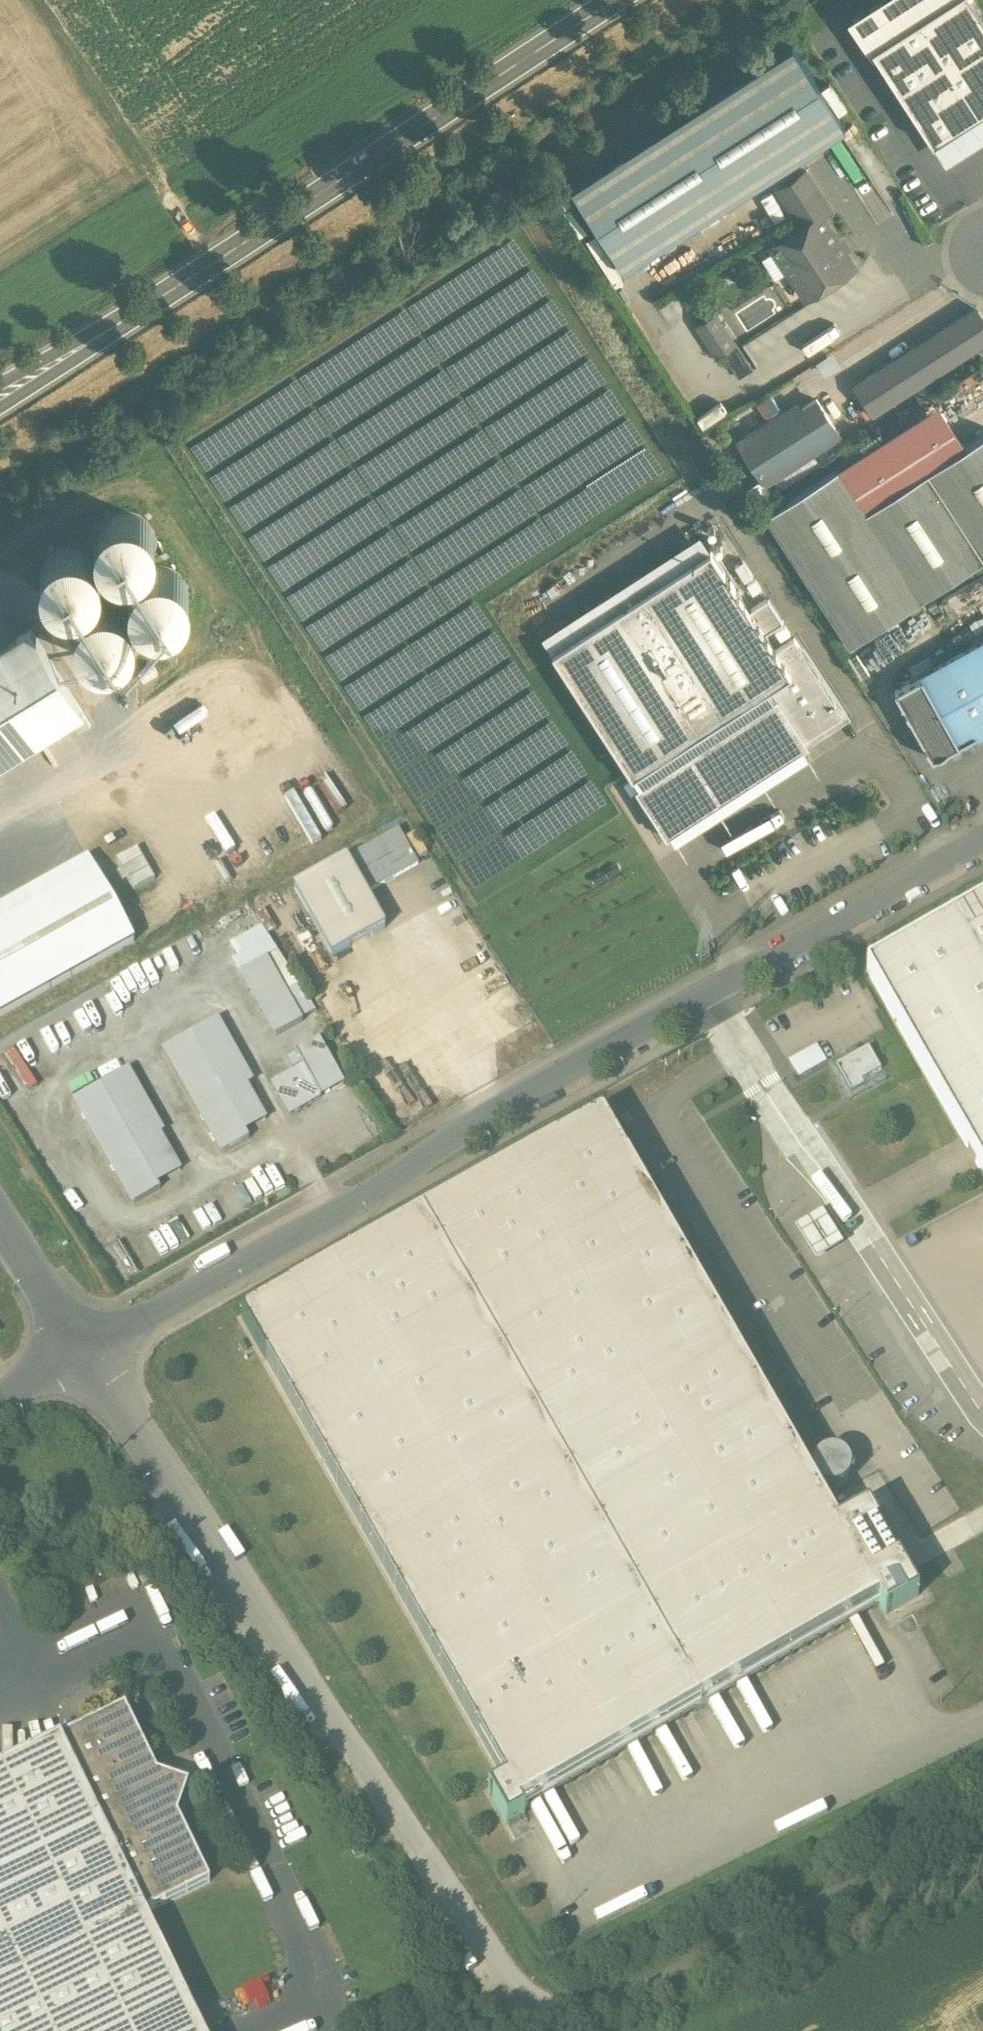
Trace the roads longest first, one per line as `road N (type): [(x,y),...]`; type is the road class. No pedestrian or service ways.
road 1 (unclassified): [(83,1351),(364,1200),(493,1113),(982,840)]
road 2 (unclassified): [(574,2020),(521,1988),(83,1351)]
road 3 (secondary): [(618,0),(0,394)]
road 4 (unclassified): [(83,1351),(0,1222)]

